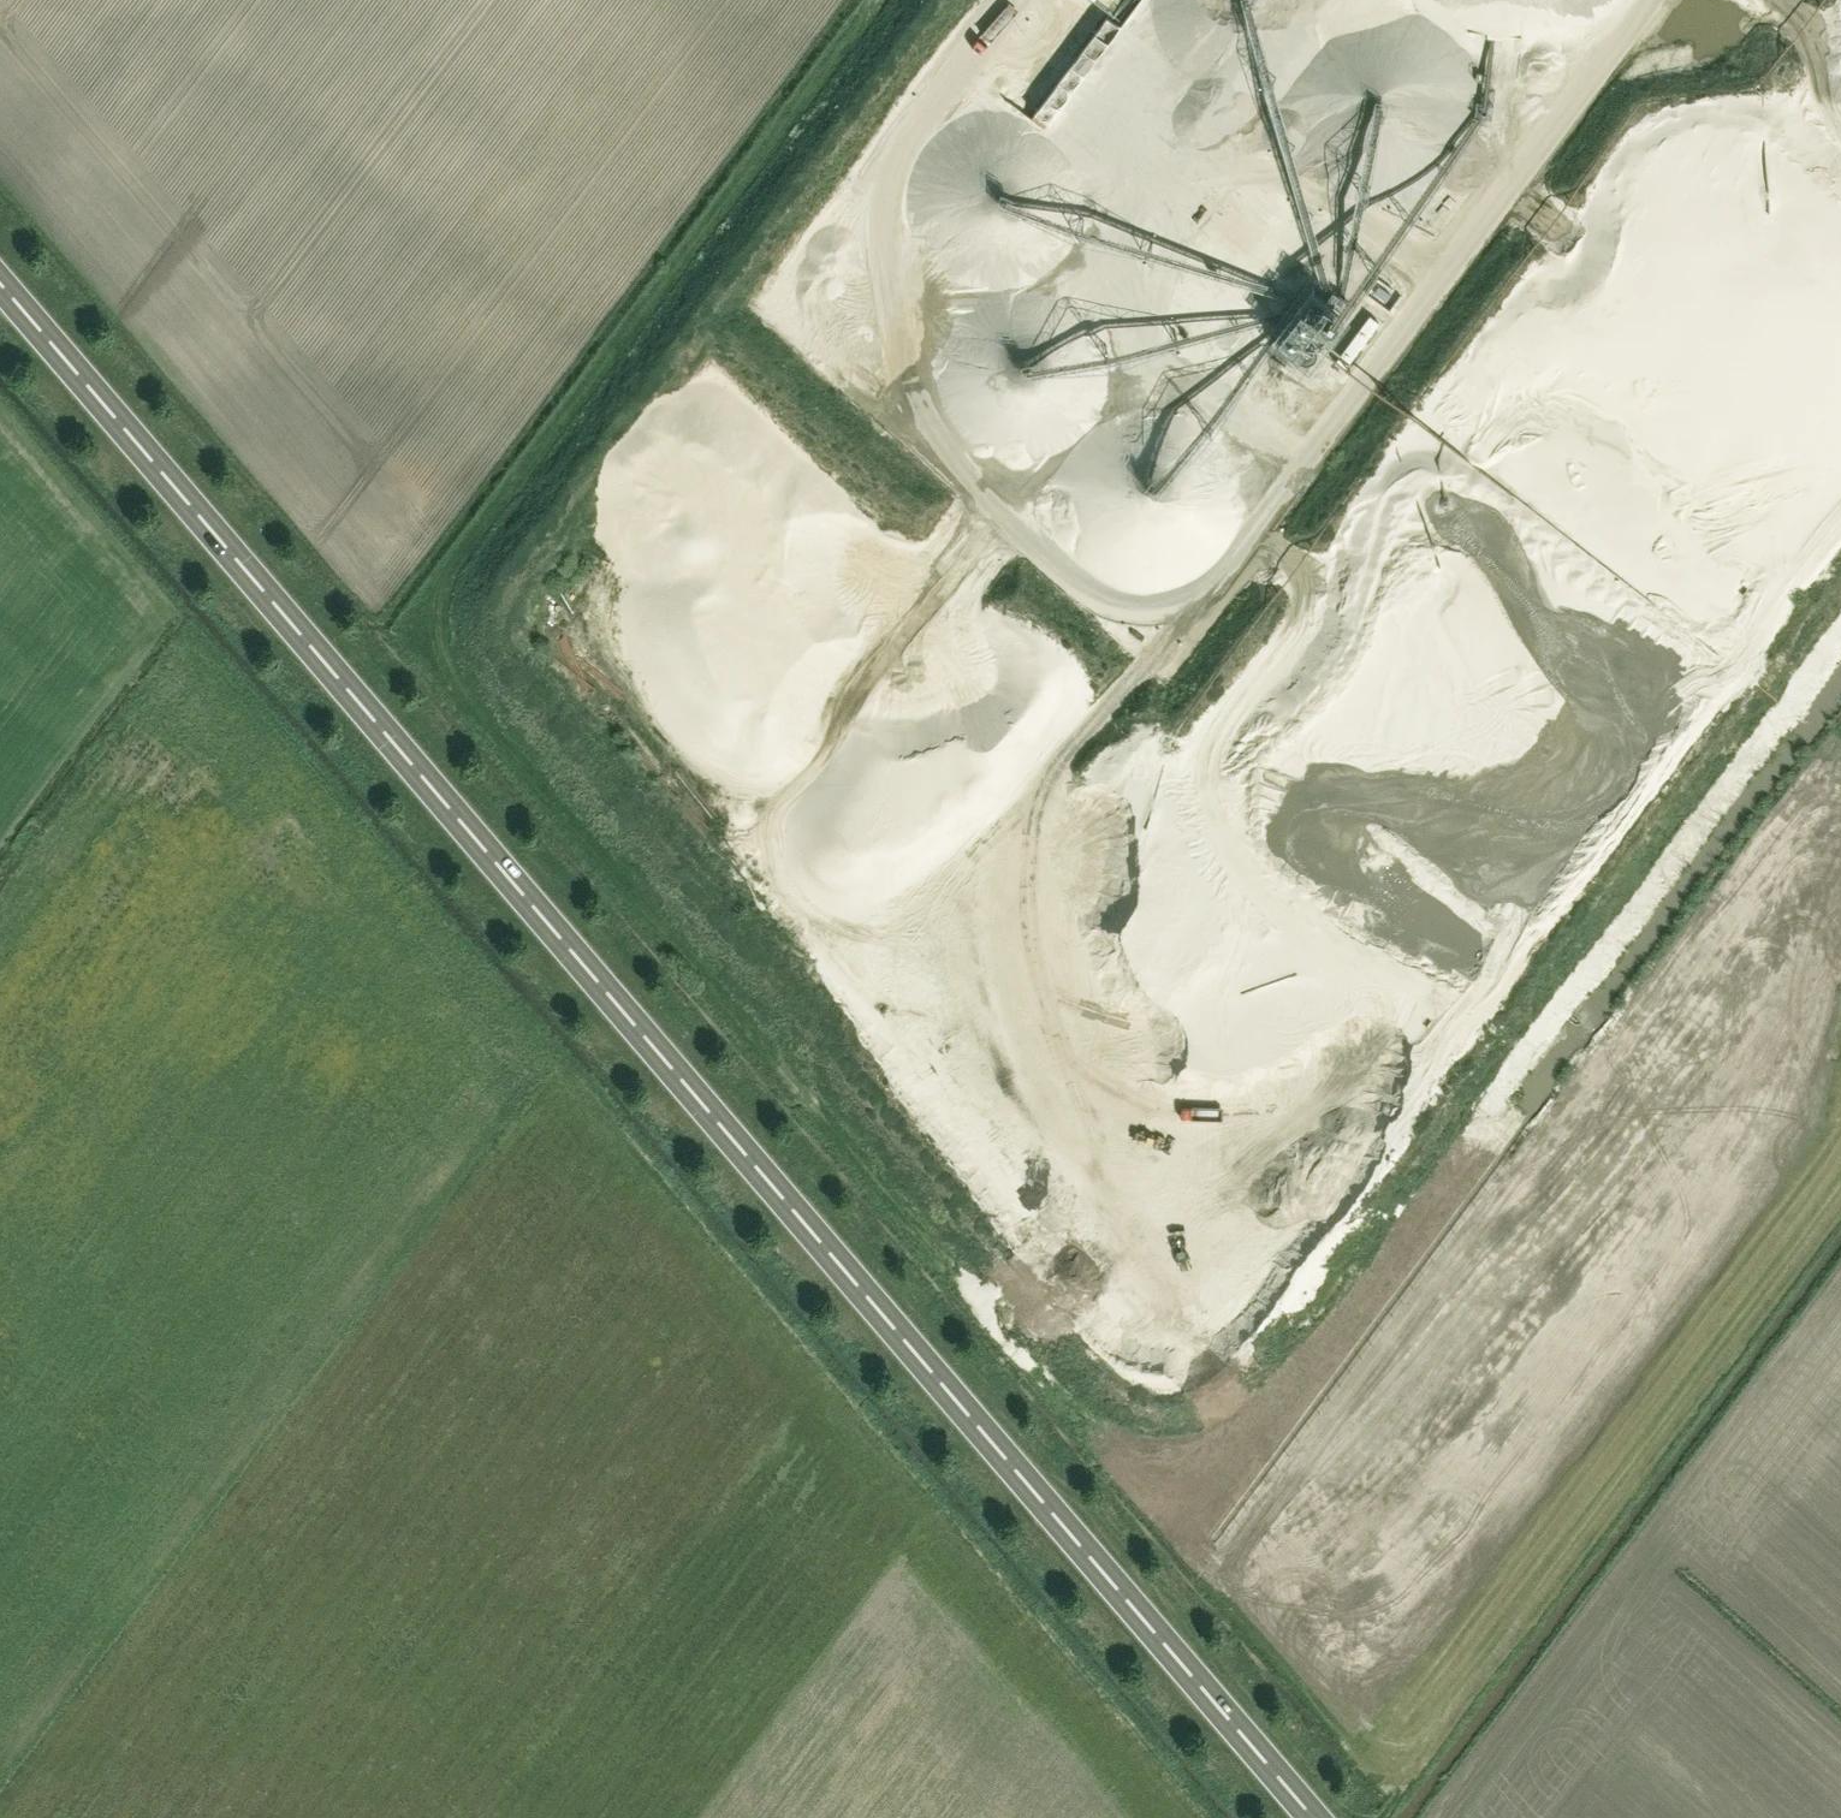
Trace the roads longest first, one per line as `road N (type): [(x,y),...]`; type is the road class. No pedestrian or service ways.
road 1 (primary): [(1313,1817),(0,283)]

